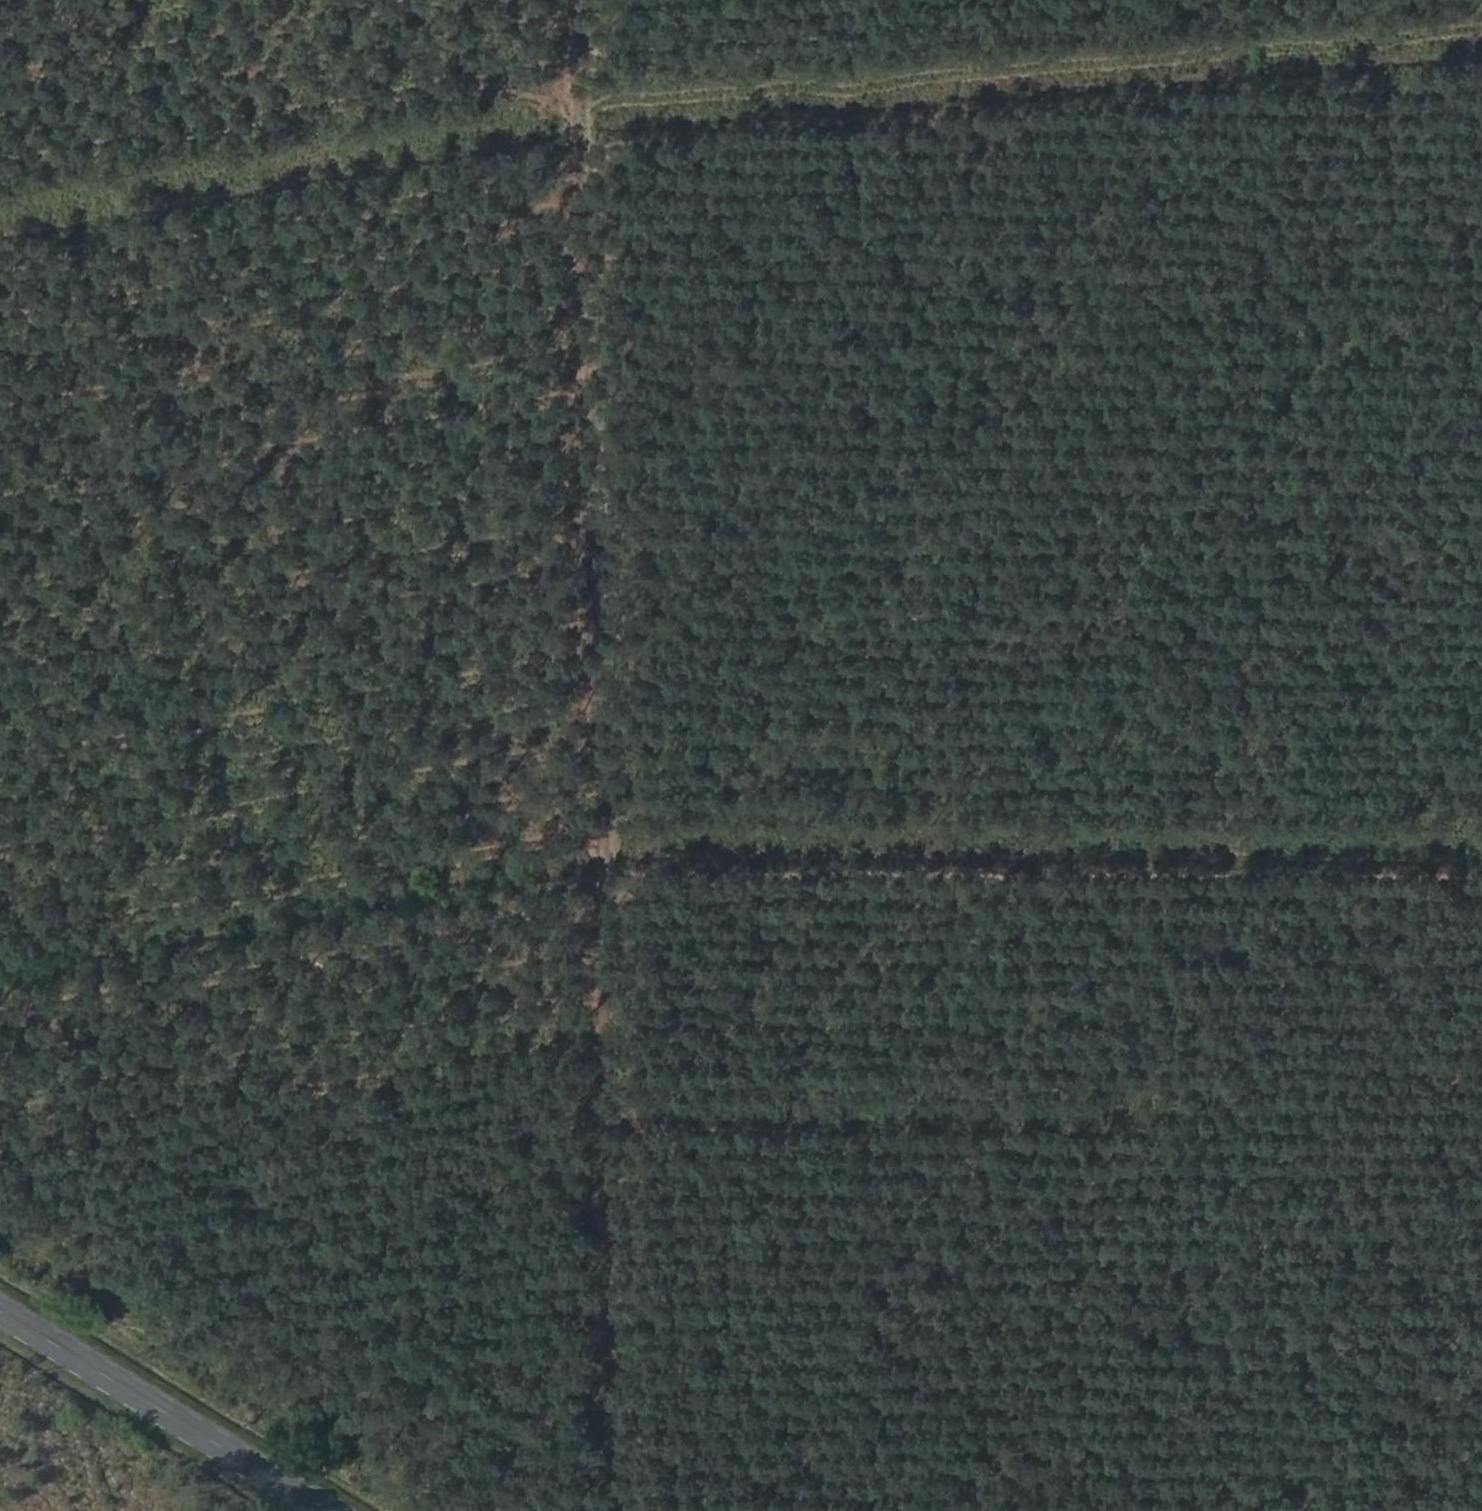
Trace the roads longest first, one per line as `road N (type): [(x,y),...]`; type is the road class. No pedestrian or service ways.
road 1 (secondary): [(0,1309),(329,1510)]

